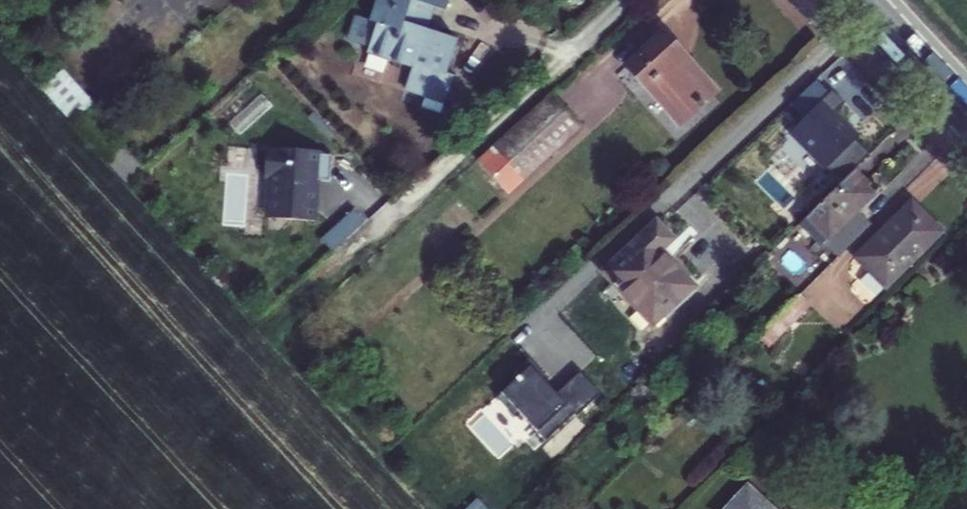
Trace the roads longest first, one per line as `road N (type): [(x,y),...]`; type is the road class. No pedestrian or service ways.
road 1 (primary): [(966,117),(859,0)]

